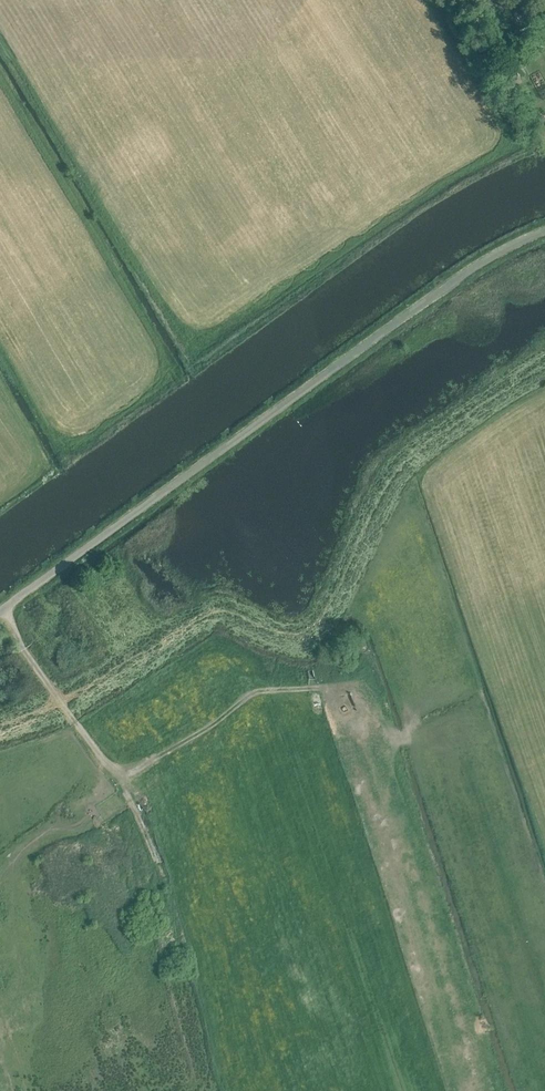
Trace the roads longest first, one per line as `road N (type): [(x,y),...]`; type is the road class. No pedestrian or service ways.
road 1 (unclassified): [(0,609),(462,277),(544,231)]
road 2 (track): [(3,607),(25,654),(120,777),(248,696),(328,688)]

